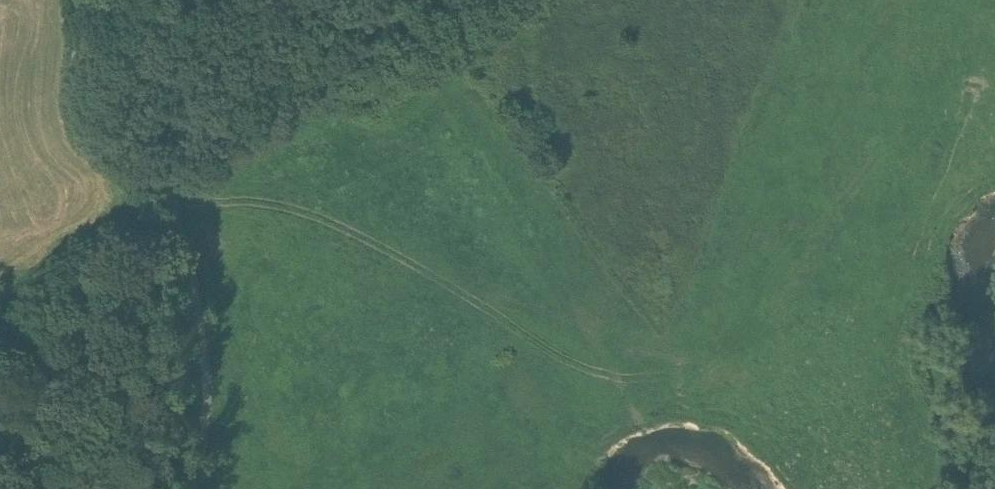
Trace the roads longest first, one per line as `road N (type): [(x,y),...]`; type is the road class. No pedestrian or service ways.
road 1 (track): [(176,228),(157,179),(105,148),(71,105),(87,0)]
road 2 (track): [(197,488),(206,387),(201,312),(176,228)]

